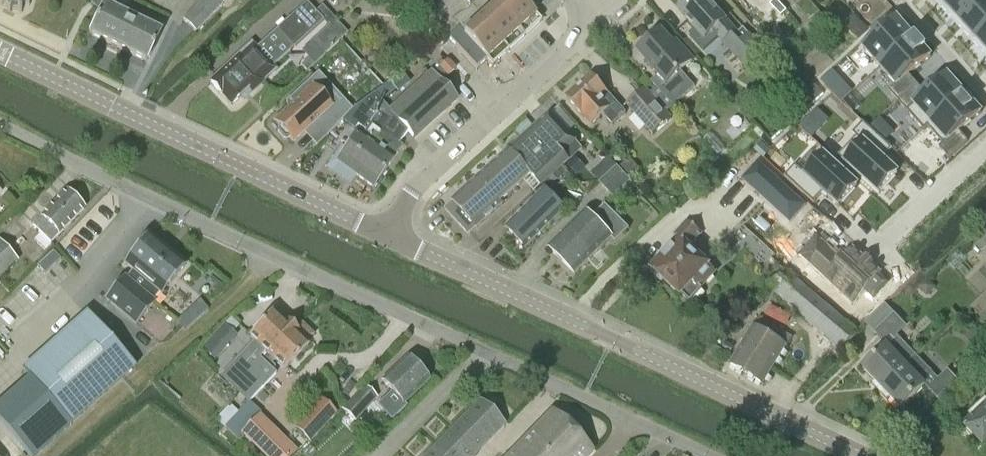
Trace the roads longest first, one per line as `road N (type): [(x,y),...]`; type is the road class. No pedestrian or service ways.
road 1 (residential): [(707,455),(0,126)]
road 2 (tertiary): [(859,455),(388,236)]
road 3 (tertiary): [(388,236),(0,52)]
road 4 (residential): [(388,236),(411,192),(592,21)]
road 5 (residential): [(985,144),(876,246)]

